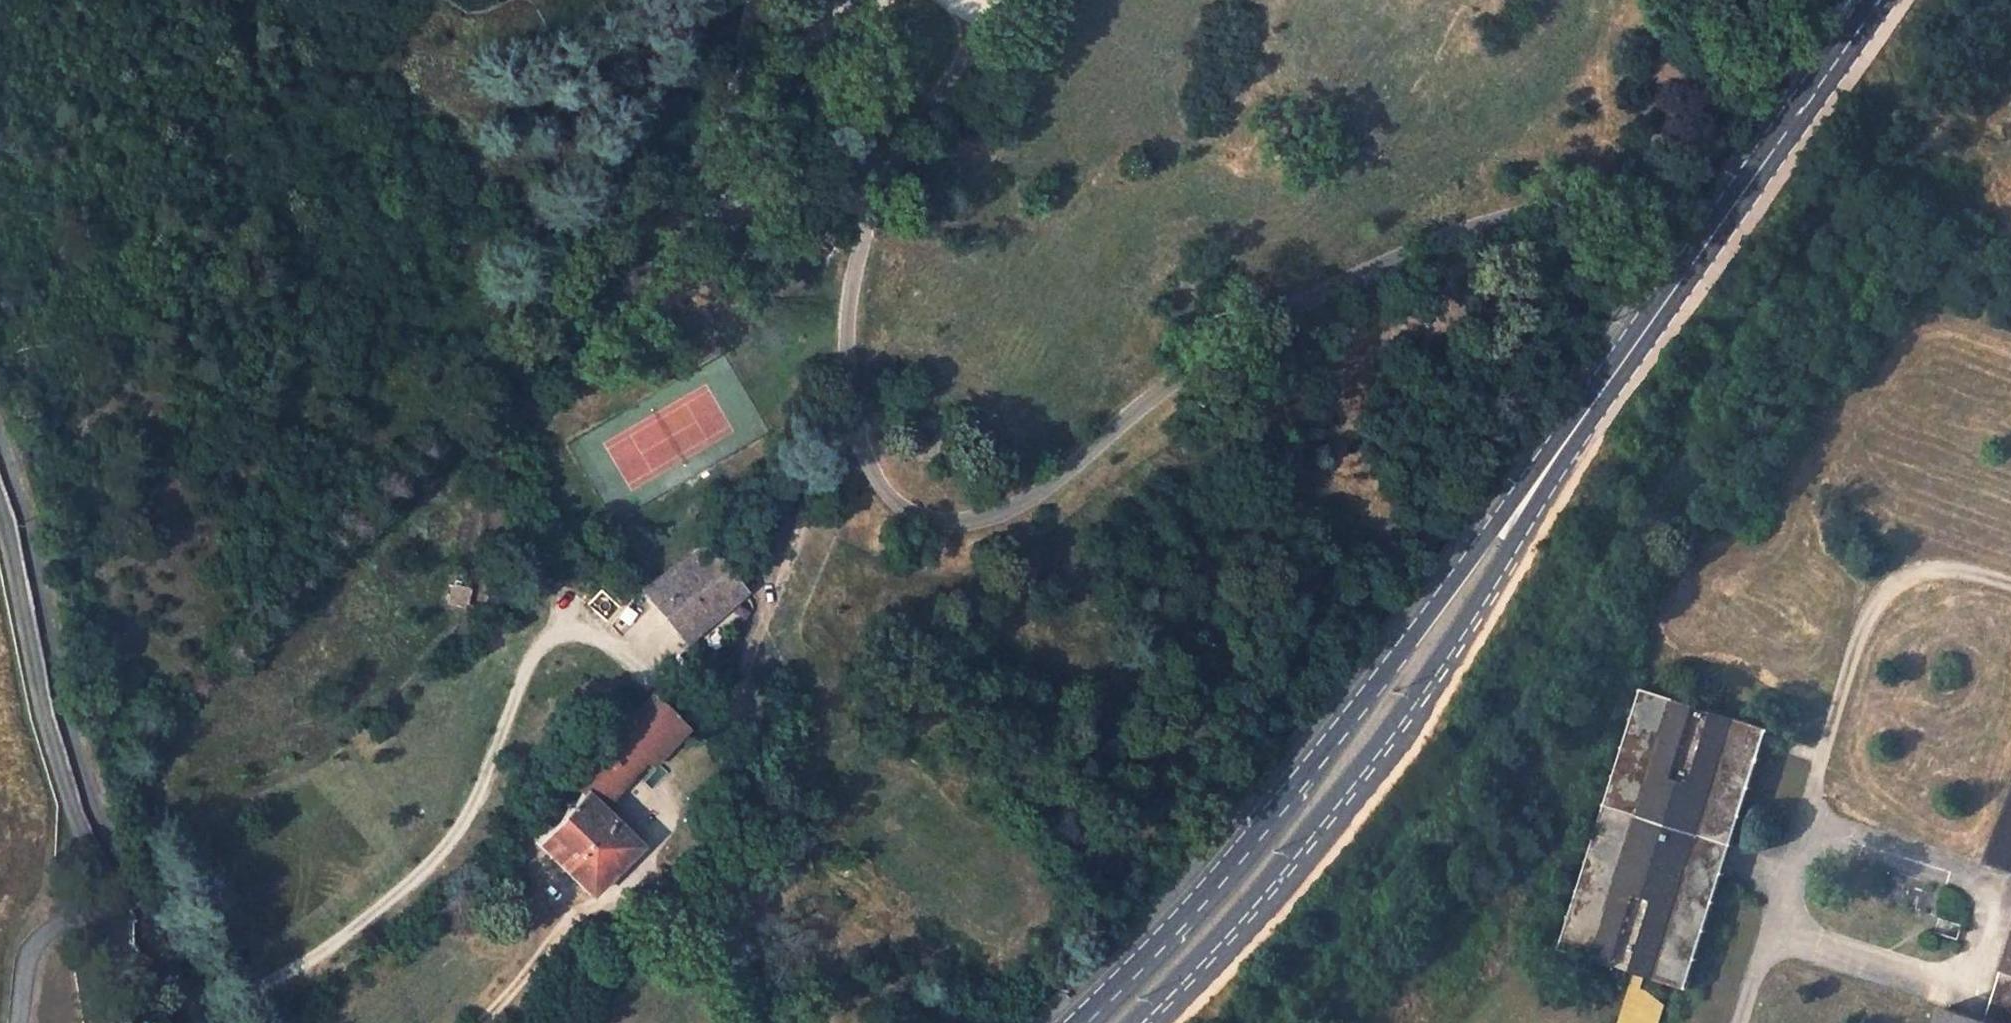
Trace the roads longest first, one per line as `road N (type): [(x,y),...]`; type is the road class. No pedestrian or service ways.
road 1 (primary): [(1624,357),(1245,857),(1086,1022)]
road 2 (primary): [(1203,952),(1405,708),(1624,357)]
road 3 (residential): [(187,1022),(75,747),(0,437)]
road 4 (primary): [(1624,357),(1849,42)]

